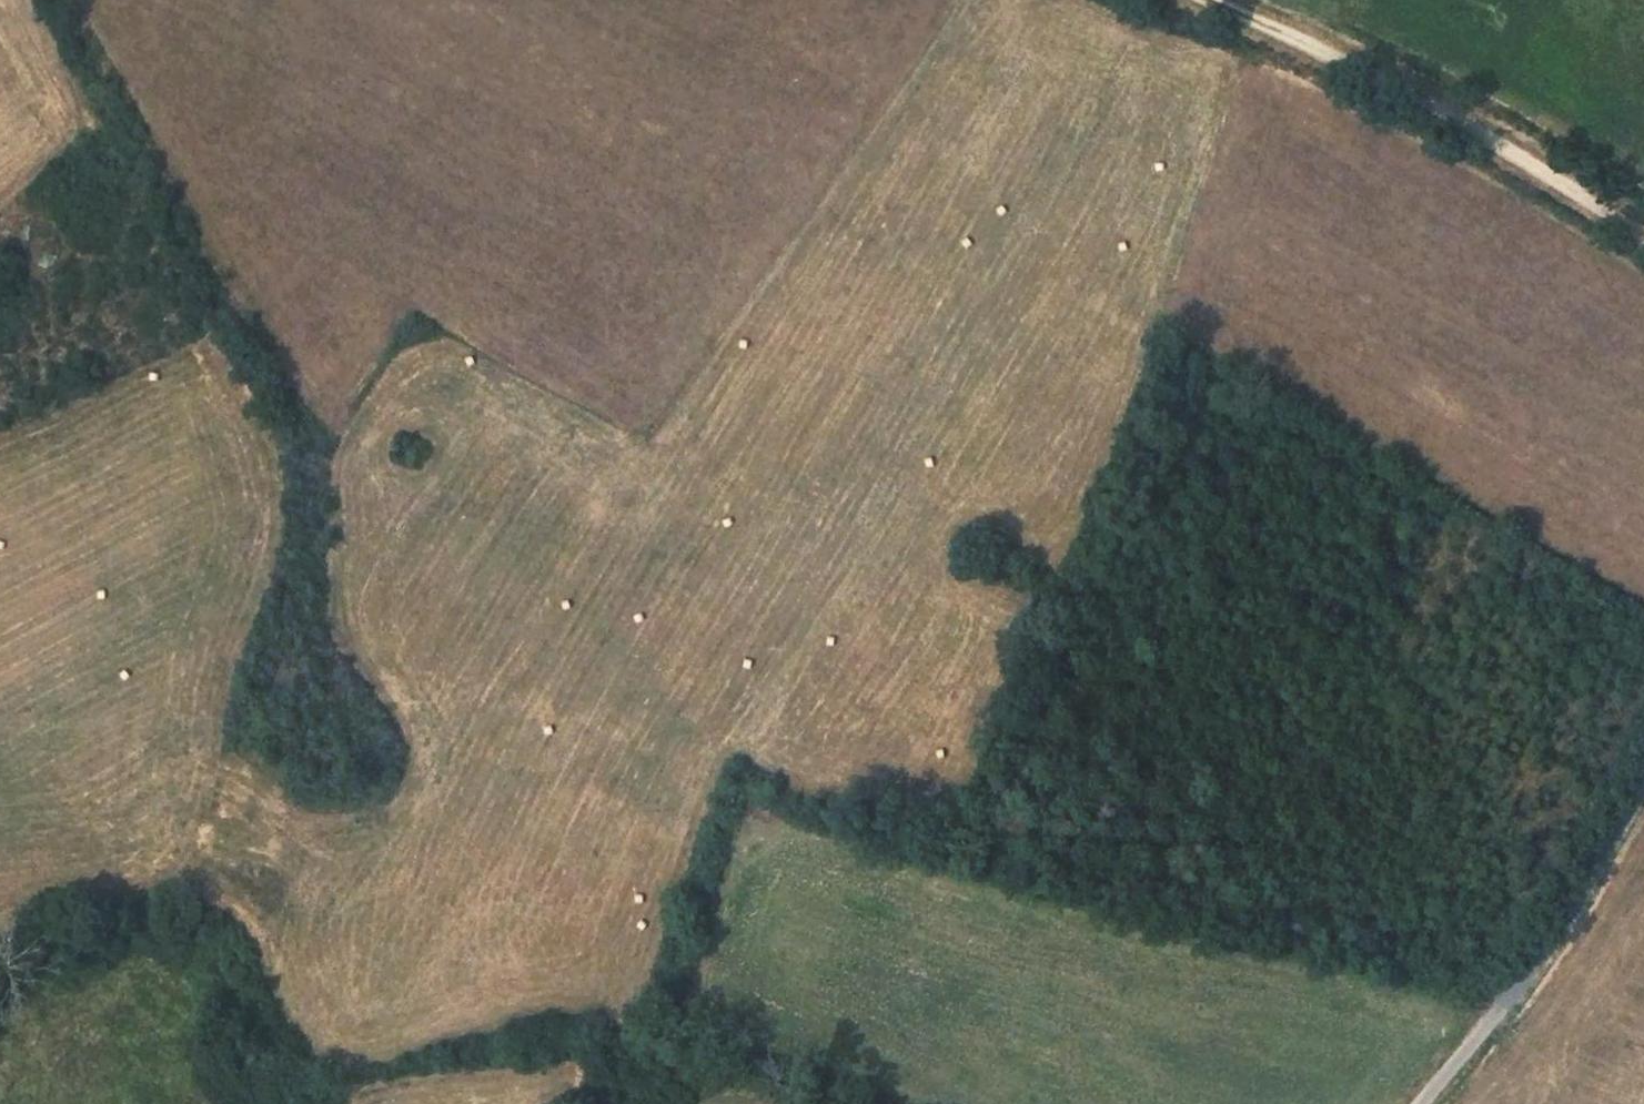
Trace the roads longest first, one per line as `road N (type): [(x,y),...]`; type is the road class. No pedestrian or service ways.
road 1 (track): [(1202,0),(1442,108),(1643,236)]
road 2 (unclassified): [(1418,1103),(1581,892),(1643,773)]

